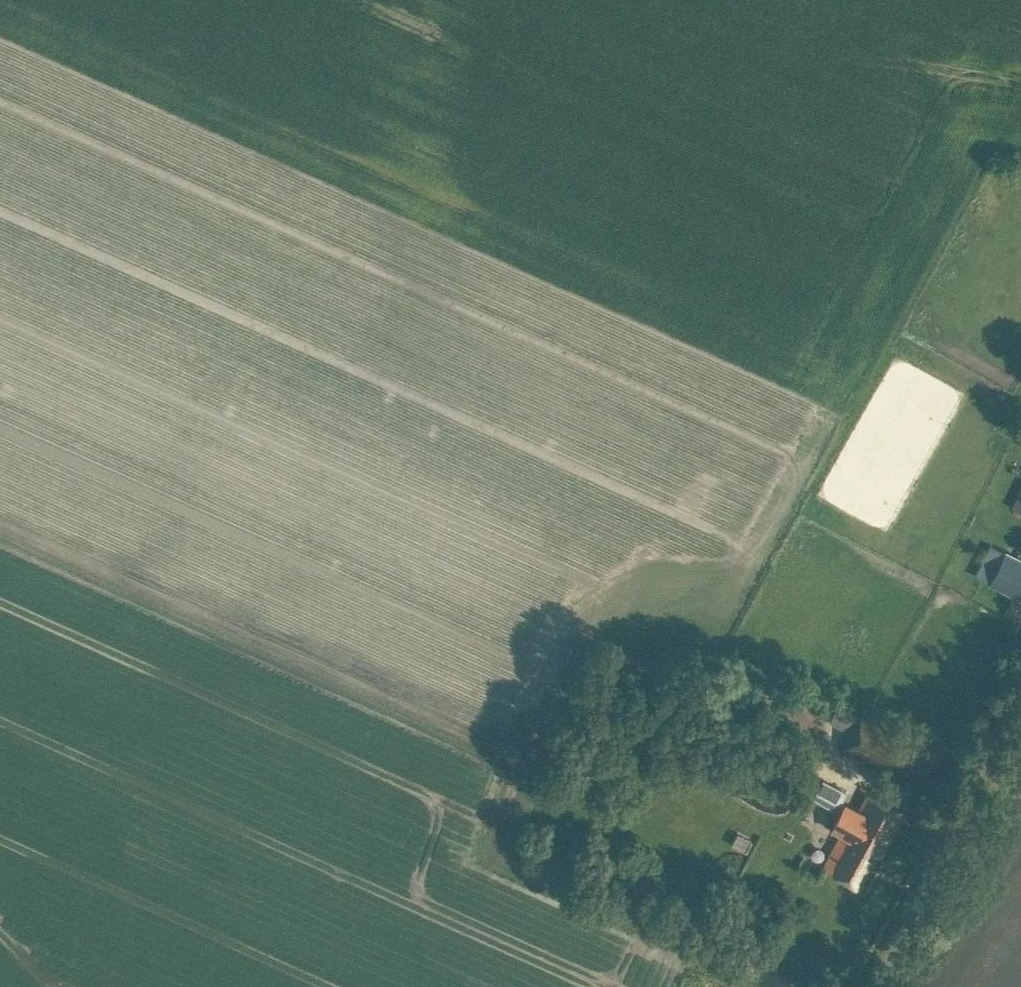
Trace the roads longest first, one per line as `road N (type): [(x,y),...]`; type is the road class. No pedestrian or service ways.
road 1 (unclassified): [(874,986),(1020,700)]

